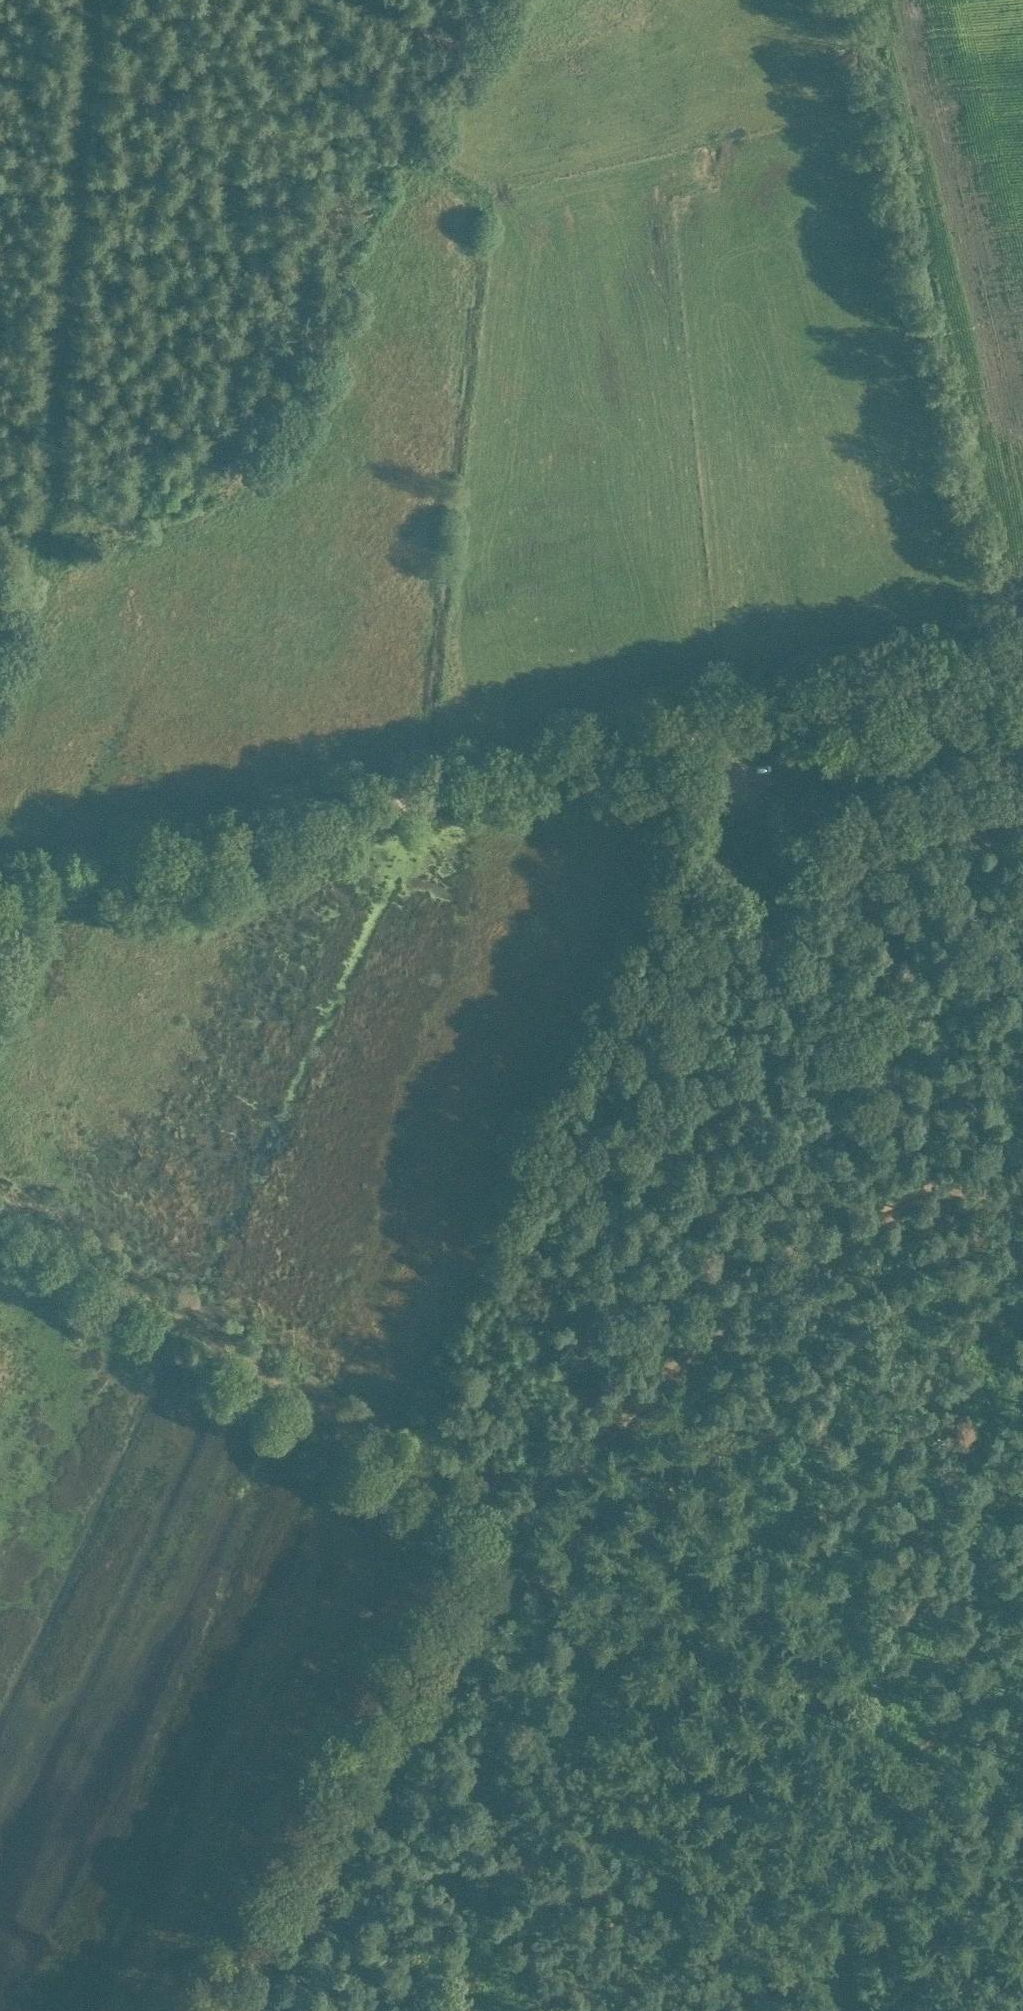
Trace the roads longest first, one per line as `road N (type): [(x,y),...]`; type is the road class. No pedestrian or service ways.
road 1 (track): [(0,905),(730,724)]
road 2 (track): [(884,2010),(546,1580),(496,1538)]
road 3 (track): [(496,1538),(0,1198)]
road 4 (track): [(496,1538),(196,2010)]
road 5 (track): [(730,724),(798,1242)]
road 6 (track): [(798,1242),(576,1445),(496,1538)]
road 7 (track): [(730,724),(1011,653)]
road 8 (track): [(1022,1204),(965,1187),(928,1186),(880,1196),(798,1242)]

